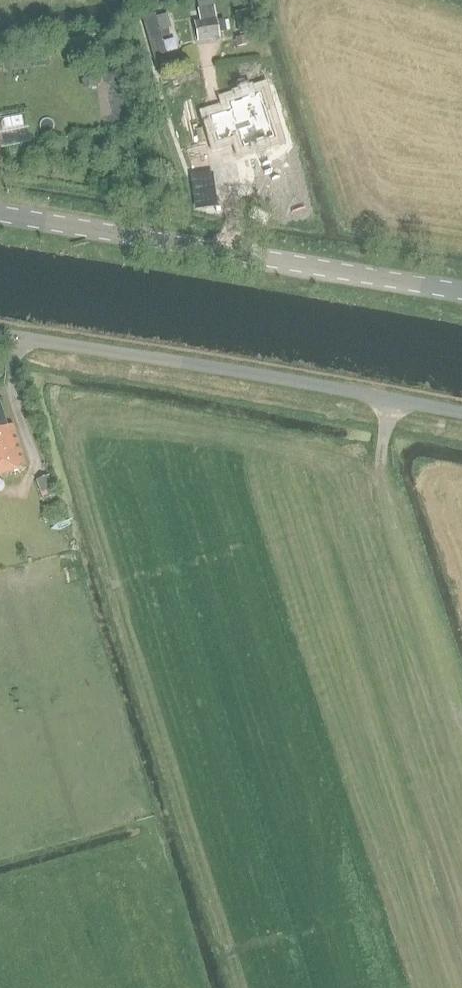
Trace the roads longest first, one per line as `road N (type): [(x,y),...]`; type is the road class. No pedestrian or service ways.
road 1 (unclassified): [(461,417),(0,334)]
road 2 (tertiary): [(461,290),(0,213)]

